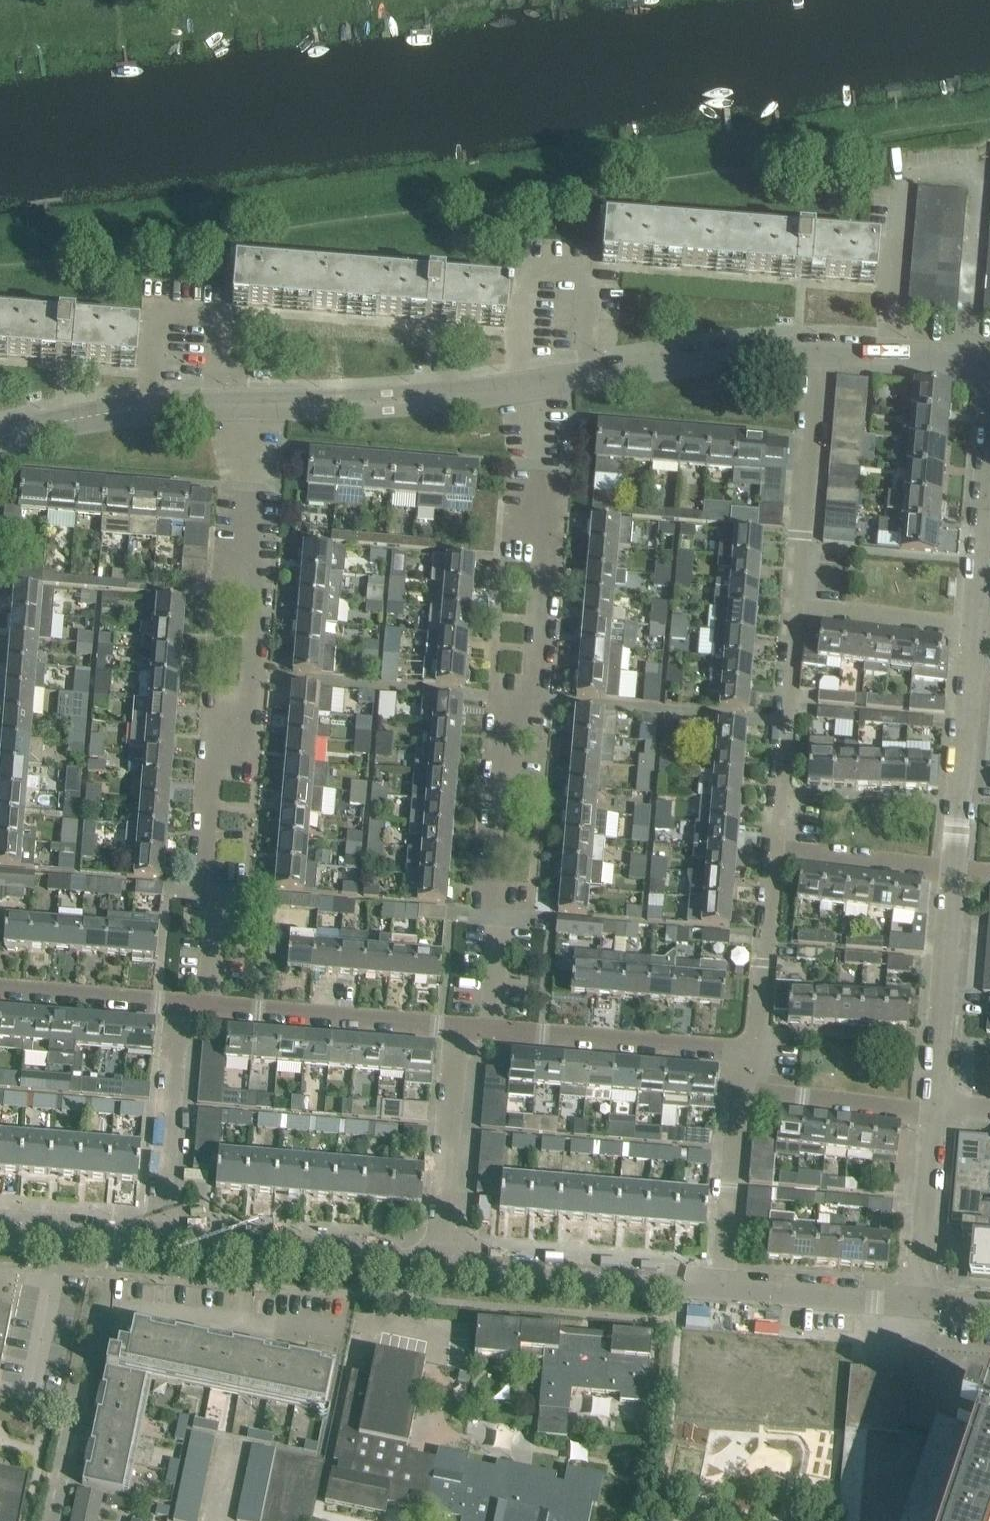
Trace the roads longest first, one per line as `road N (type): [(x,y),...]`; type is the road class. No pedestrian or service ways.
road 1 (residential): [(491,1030),(501,911),(489,910),(505,737),(542,672),(549,563),(524,388)]
road 2 (residential): [(212,1008),(220,906),(210,868),(221,758),(251,676),(256,583),(241,486),(245,408)]
road 3 (residential): [(816,352),(747,353),(524,388)]
road 4 (residential): [(719,1288),(435,1264)]
road 5 (residential): [(435,1264),(154,1241)]
road 6 (residential): [(524,388),(386,406),(245,408)]
road 7 (residential): [(794,616),(816,352)]
road 8 (residential): [(753,1051),(491,1030)]
road 9 (residential): [(245,408),(155,405),(0,438)]
road 10 (residential): [(459,1027),(212,1008)]
road 11 (residential): [(955,870),(974,629)]
road 12 (residential): [(435,1264),(459,1027)]
road 13 (residential): [(154,1241),(180,1005)]
road 14 (residential): [(774,851),(794,616)]
road 15 (residential): [(936,1103),(955,870)]
road 16 (residential): [(753,1051),(774,851)]
road 17 (residential): [(719,1288),(740,1092)]
road 18 (residential): [(935,1116),(740,1092)]
road 19 (residential): [(914,1304),(719,1288)]
road 20 (residential): [(914,1304),(935,1116)]
road 21 (unclassified): [(955,870),(774,851)]
road 22 (residential): [(180,1005),(0,991)]
road 23 (residential): [(794,616),(974,629)]
road 24 (residential): [(989,377),(969,361),(816,352)]
road 25 (residential): [(154,1241),(0,1228)]
road 26 (residential): [(974,629),(984,498)]

